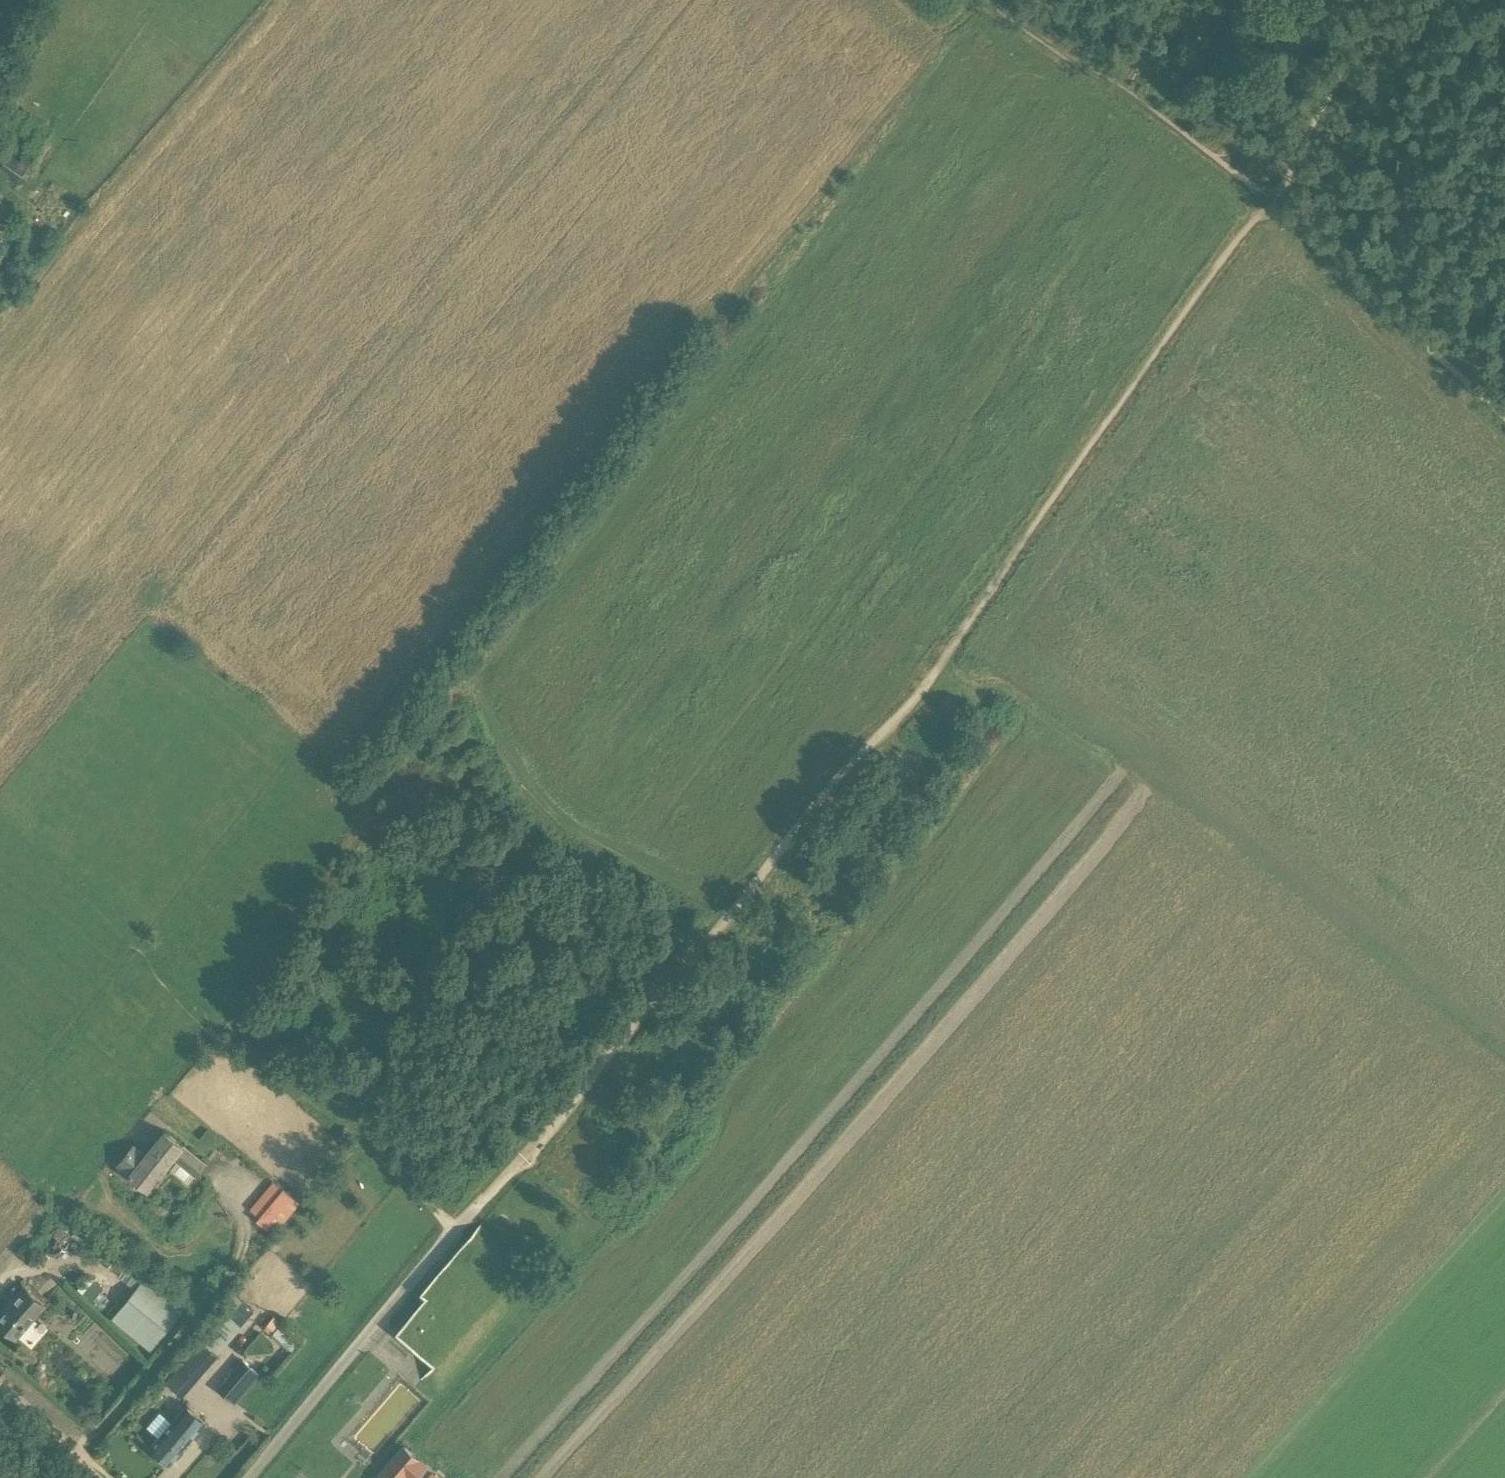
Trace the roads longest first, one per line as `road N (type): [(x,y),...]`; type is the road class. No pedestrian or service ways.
road 1 (track): [(1262,205),(889,731),(780,844),(726,926),(413,1279),(250,1477)]
road 2 (track): [(1262,205),(1504,422)]
road 3 (track): [(1384,0),(1262,205)]
road 4 (residential): [(103,1477),(0,1385)]

